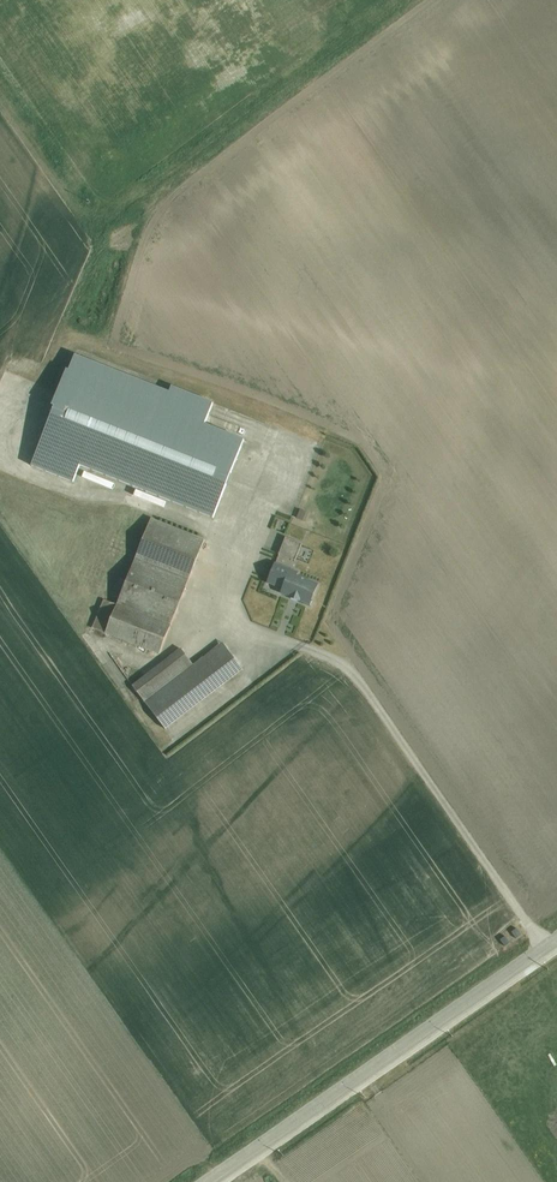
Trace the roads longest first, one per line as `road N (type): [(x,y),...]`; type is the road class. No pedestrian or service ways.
road 1 (unclassified): [(543,948),(355,675),(332,658),(204,615)]
road 2 (tertiary): [(208,1181),(543,948)]

